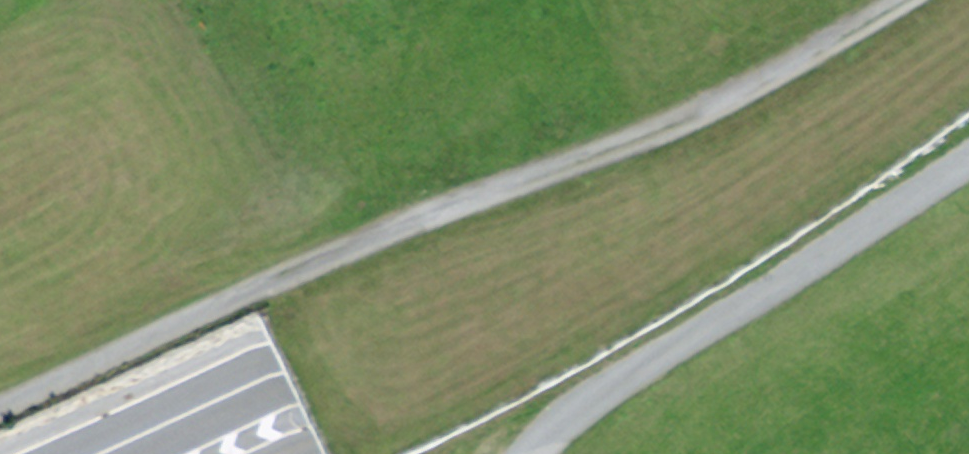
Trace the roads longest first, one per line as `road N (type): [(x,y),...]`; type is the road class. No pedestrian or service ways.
road 1 (track): [(902,0),(692,111),(397,233),(0,412)]
road 2 (primary): [(898,0),(742,116),(515,255),(104,453)]
road 3 (primary): [(290,453),(542,328),(769,190),(968,48)]
road 4 (track): [(536,453),(583,405),(968,151)]

